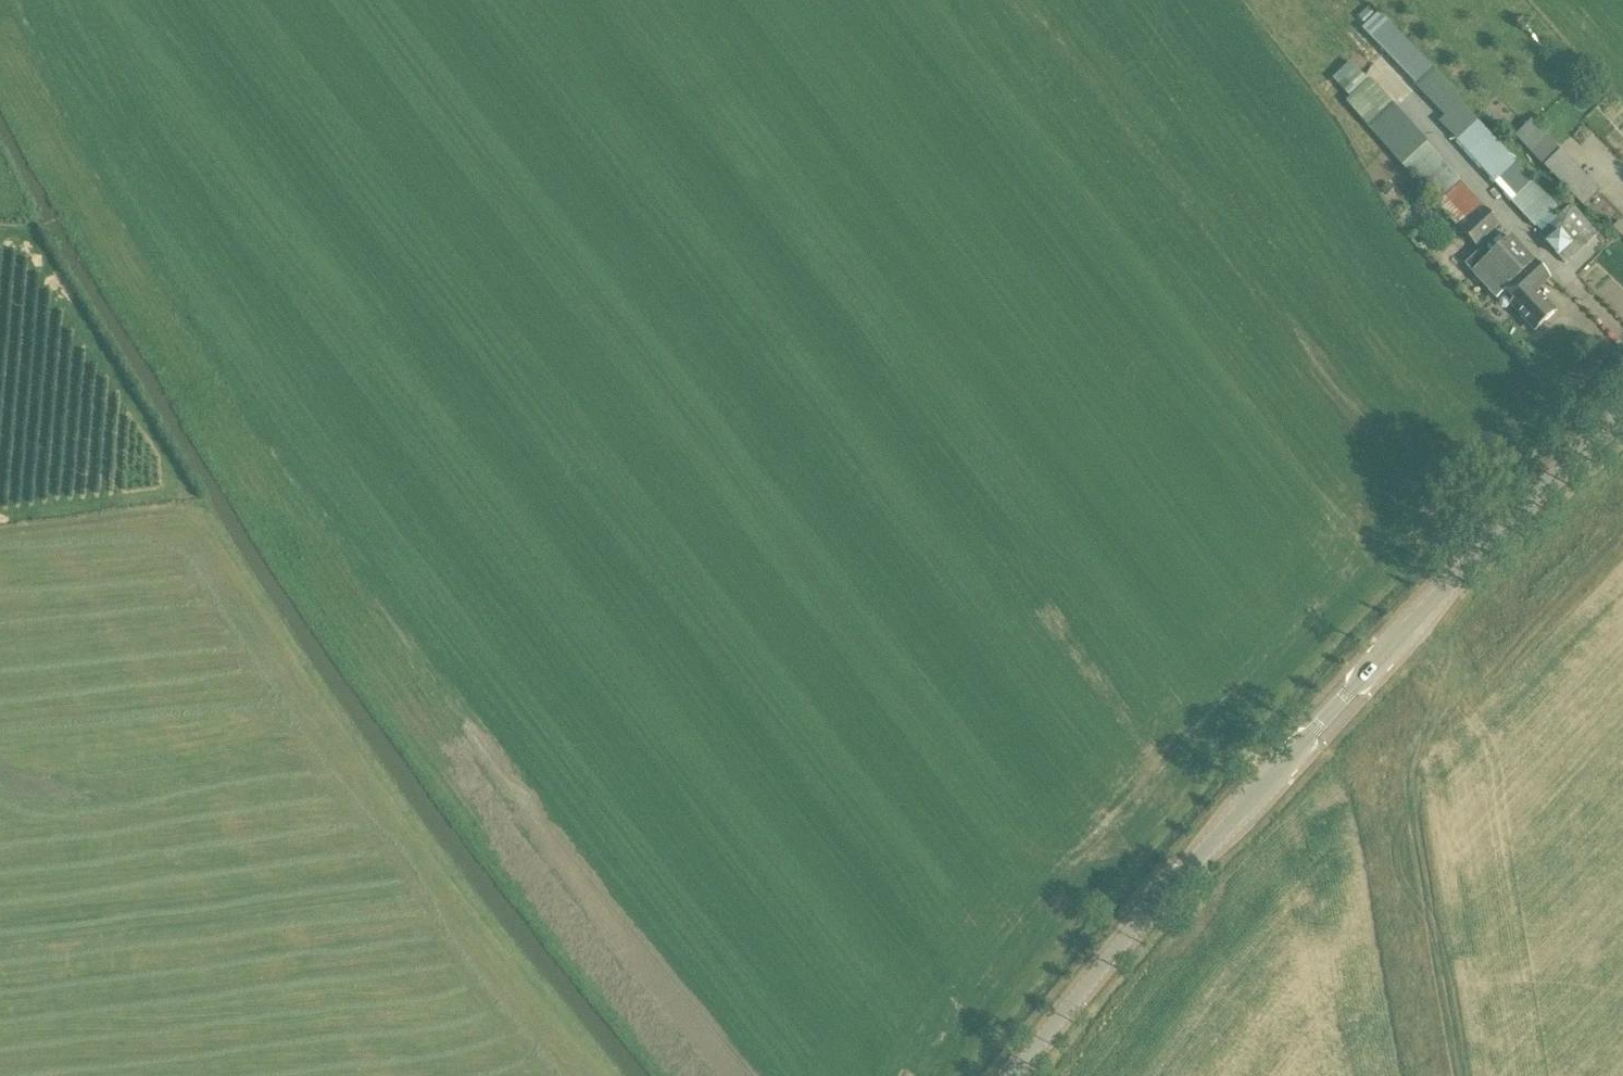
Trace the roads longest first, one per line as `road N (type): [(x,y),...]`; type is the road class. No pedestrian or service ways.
road 1 (secondary): [(1015,1075),(1232,817),(1461,569),(1622,412)]

